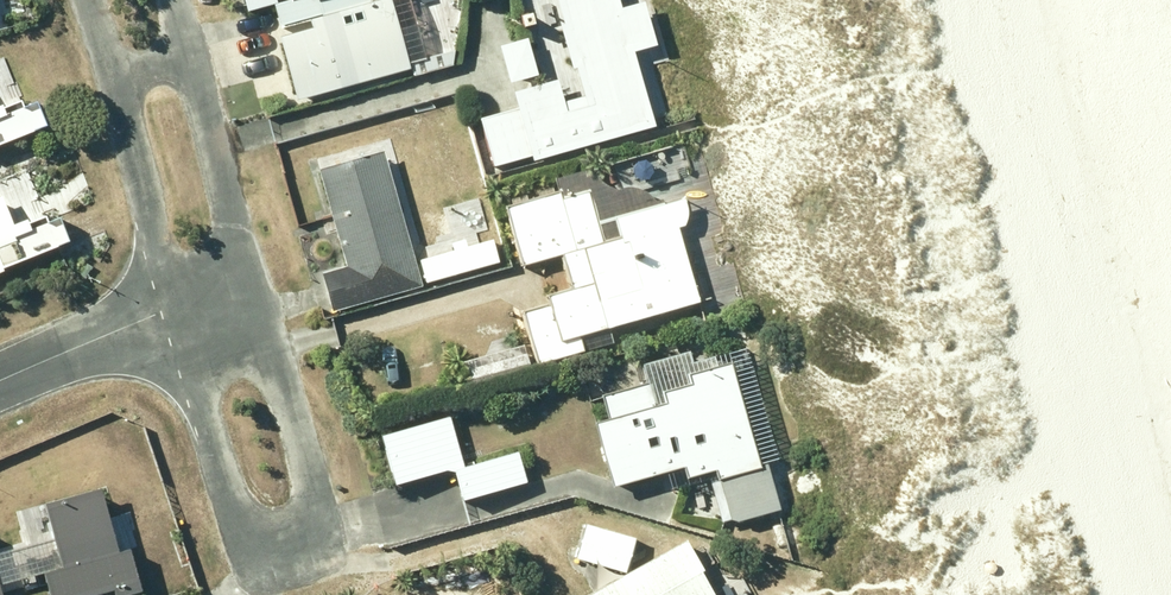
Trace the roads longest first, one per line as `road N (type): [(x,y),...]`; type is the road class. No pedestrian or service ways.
road 1 (residential): [(247,273),(314,483),(310,531),(291,542),(249,534),(236,513),(176,303)]
road 2 (residential): [(176,303),(93,0)]
road 3 (residential): [(173,0),(247,273)]
road 4 (residential): [(176,303),(0,385)]

